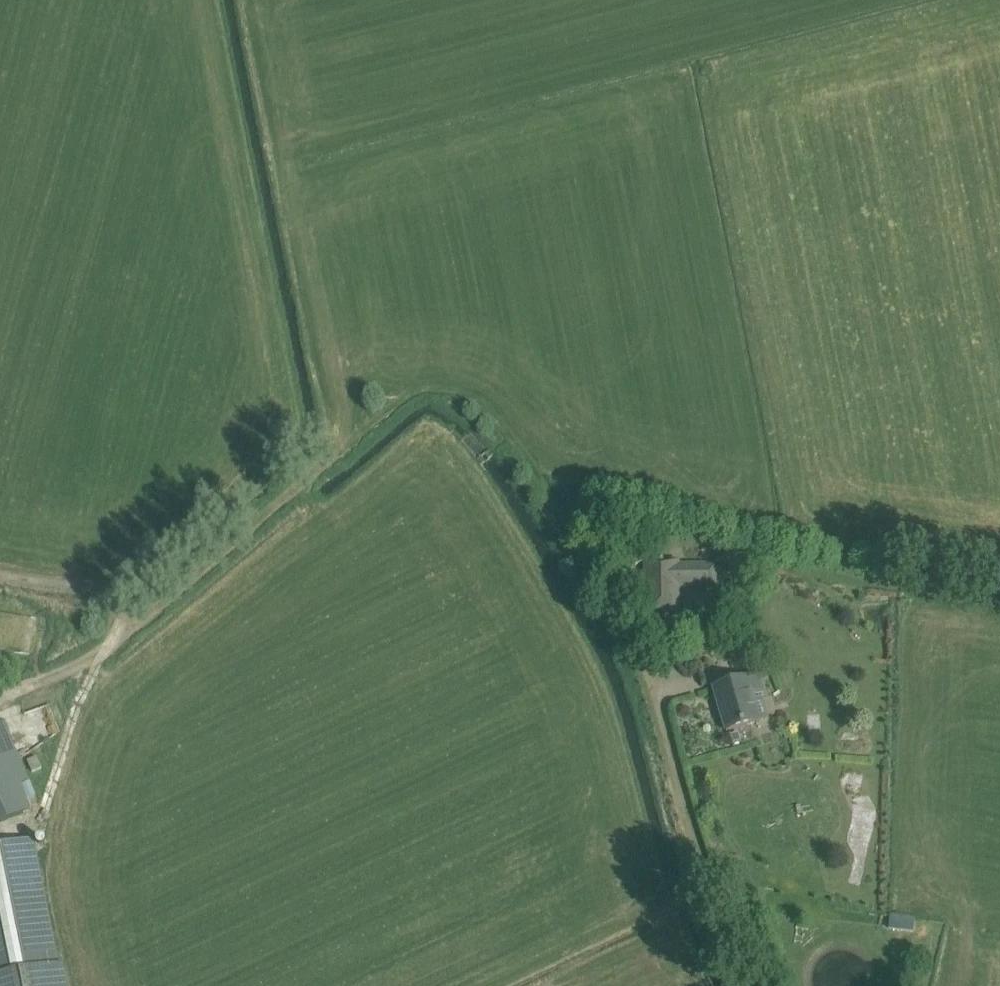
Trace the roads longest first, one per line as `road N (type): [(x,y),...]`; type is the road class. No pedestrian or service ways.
road 1 (track): [(0,704),(137,638),(402,407),(429,393),(463,401),(504,449),(614,644),(642,713),(659,795),(738,985)]

